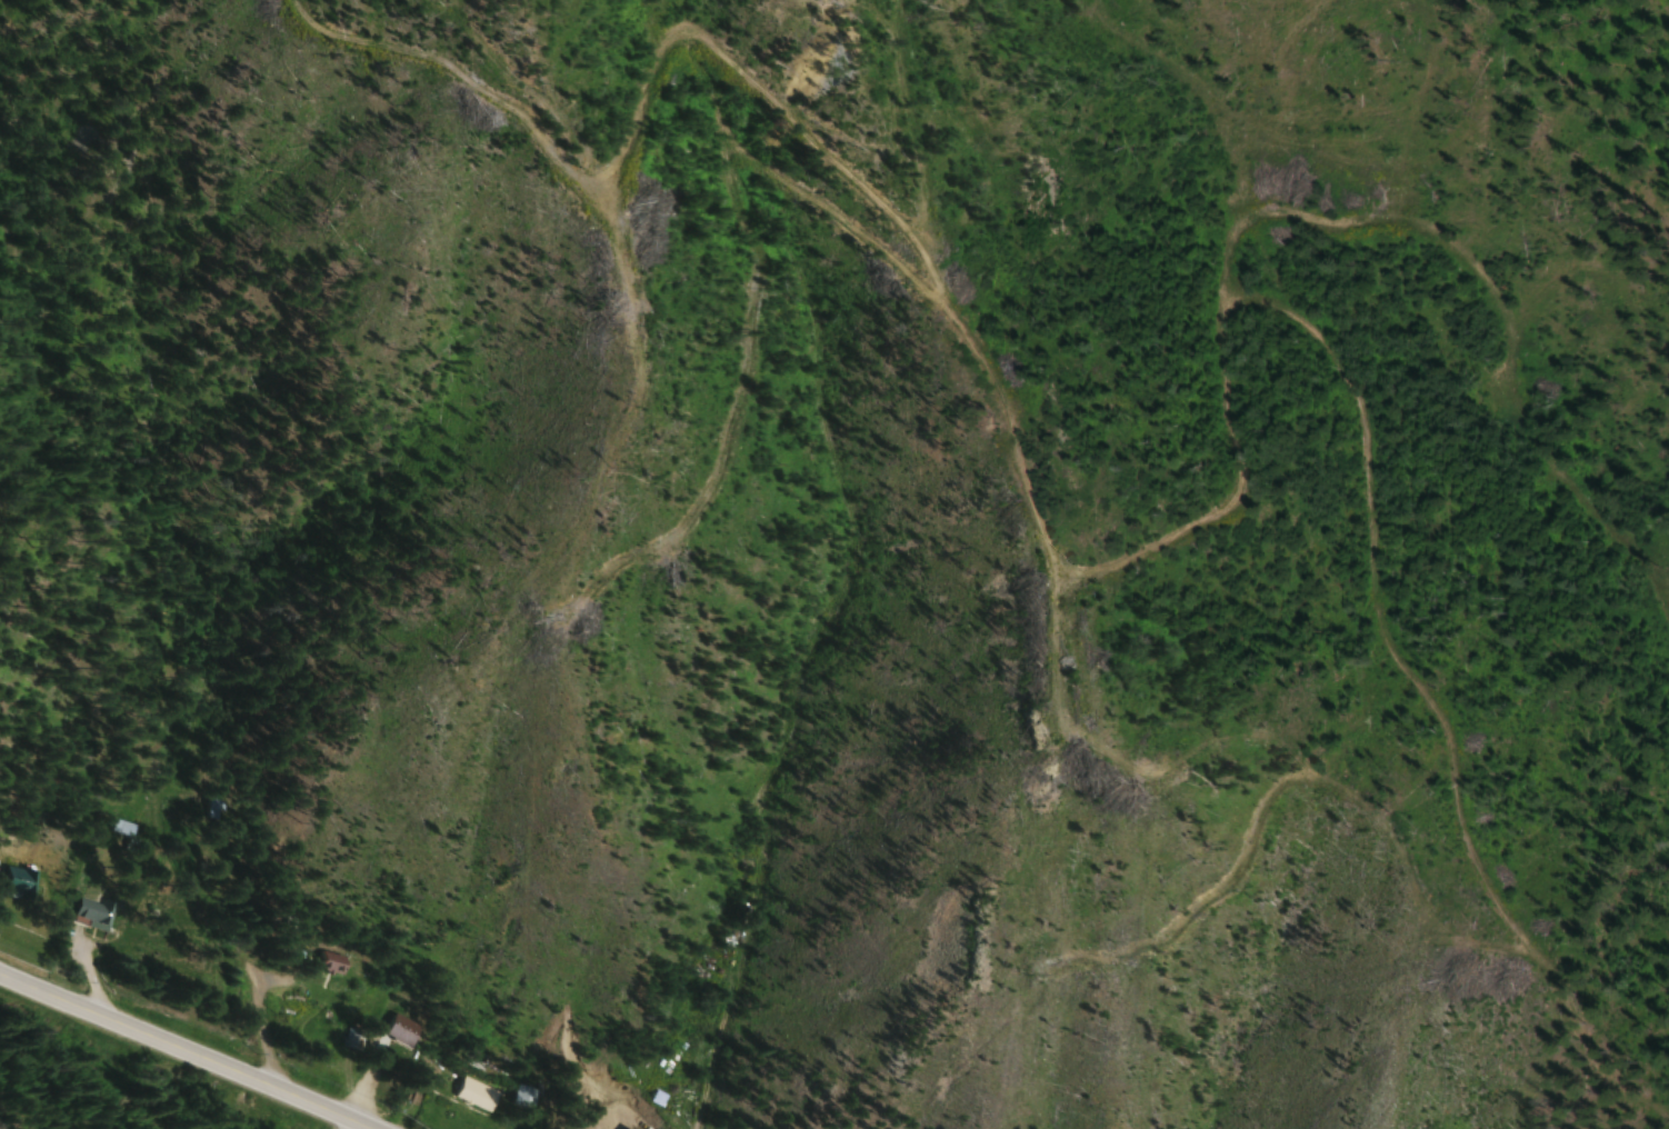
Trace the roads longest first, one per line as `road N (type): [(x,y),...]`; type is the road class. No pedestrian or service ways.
road 1 (secondary): [(367,1128),(0,975)]

